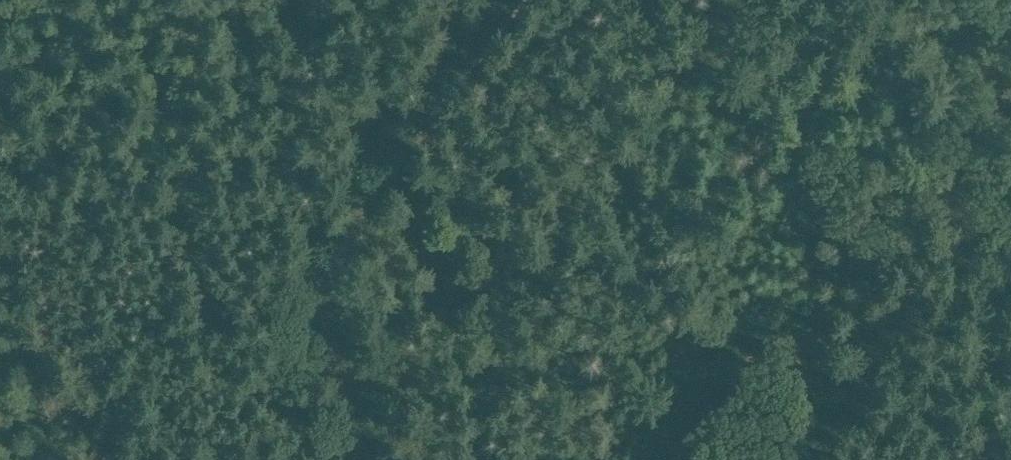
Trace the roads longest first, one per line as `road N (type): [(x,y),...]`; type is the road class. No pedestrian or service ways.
road 1 (track): [(350,459),(302,291),(519,0)]

